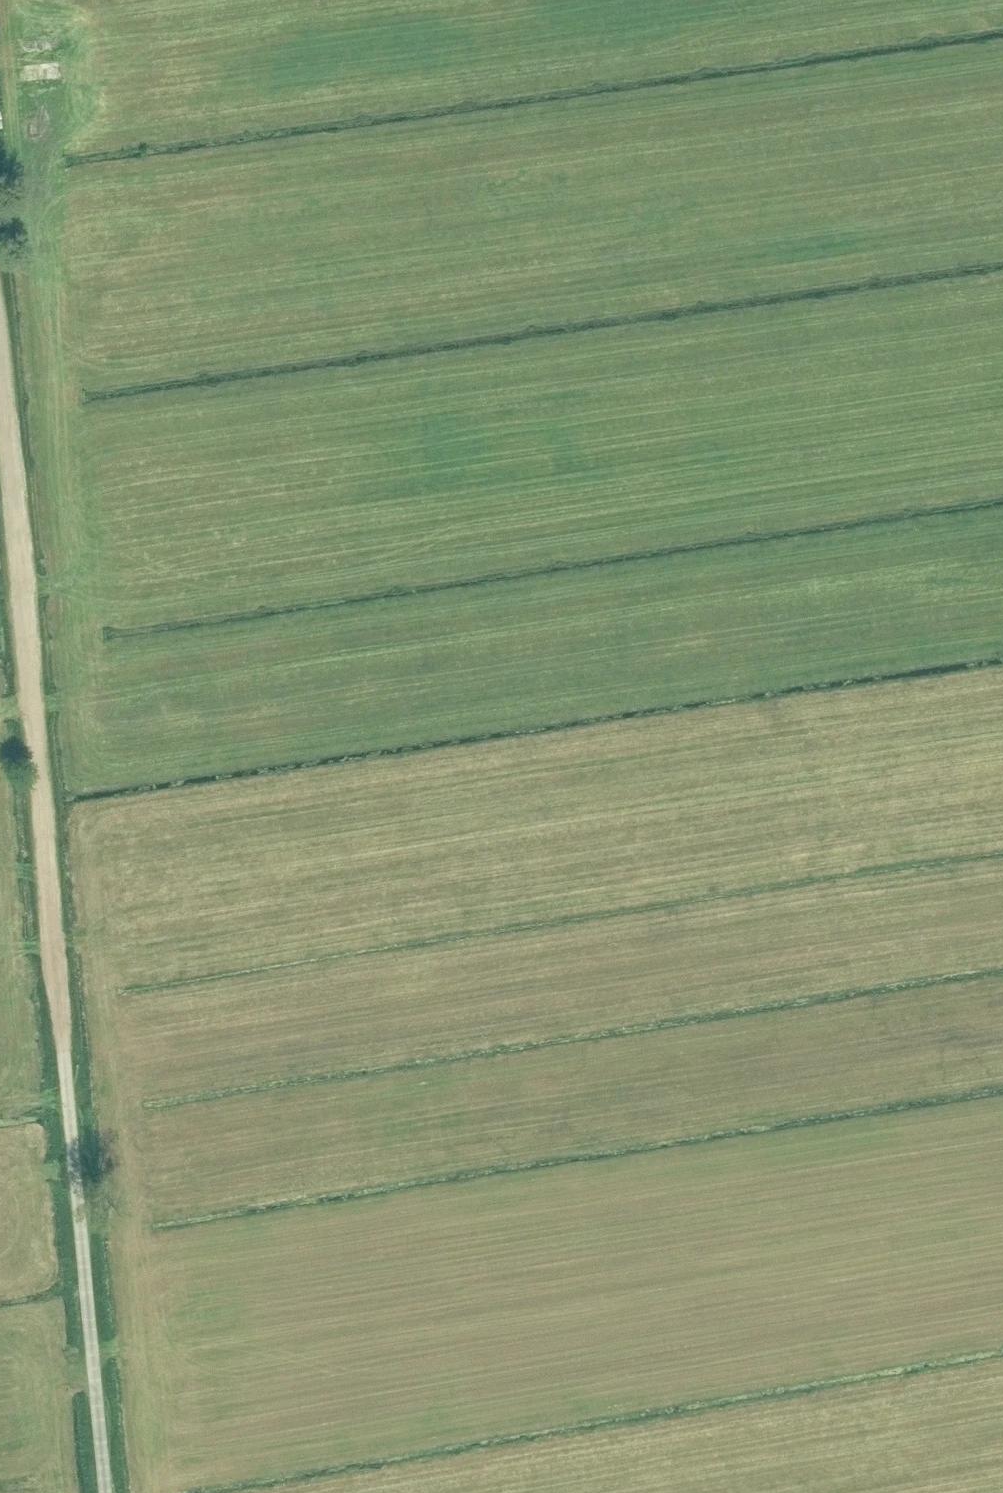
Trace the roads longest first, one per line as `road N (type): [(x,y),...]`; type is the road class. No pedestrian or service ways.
road 1 (track): [(0,376),(63,1053)]
road 2 (unclassified): [(105,1492),(63,1053)]

